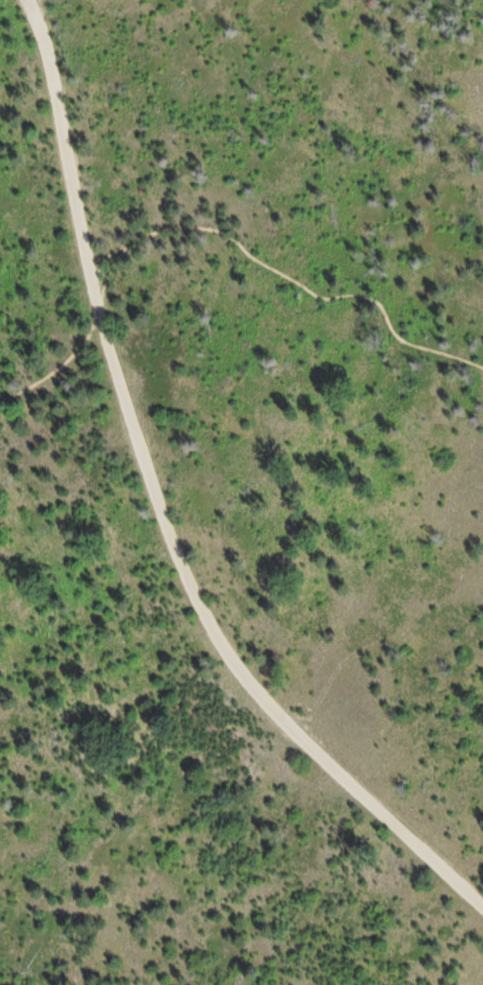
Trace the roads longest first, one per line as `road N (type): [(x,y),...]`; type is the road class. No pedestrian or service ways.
road 1 (residential): [(482,903),(264,707),(230,663),(183,563),(101,322),(32,0)]

